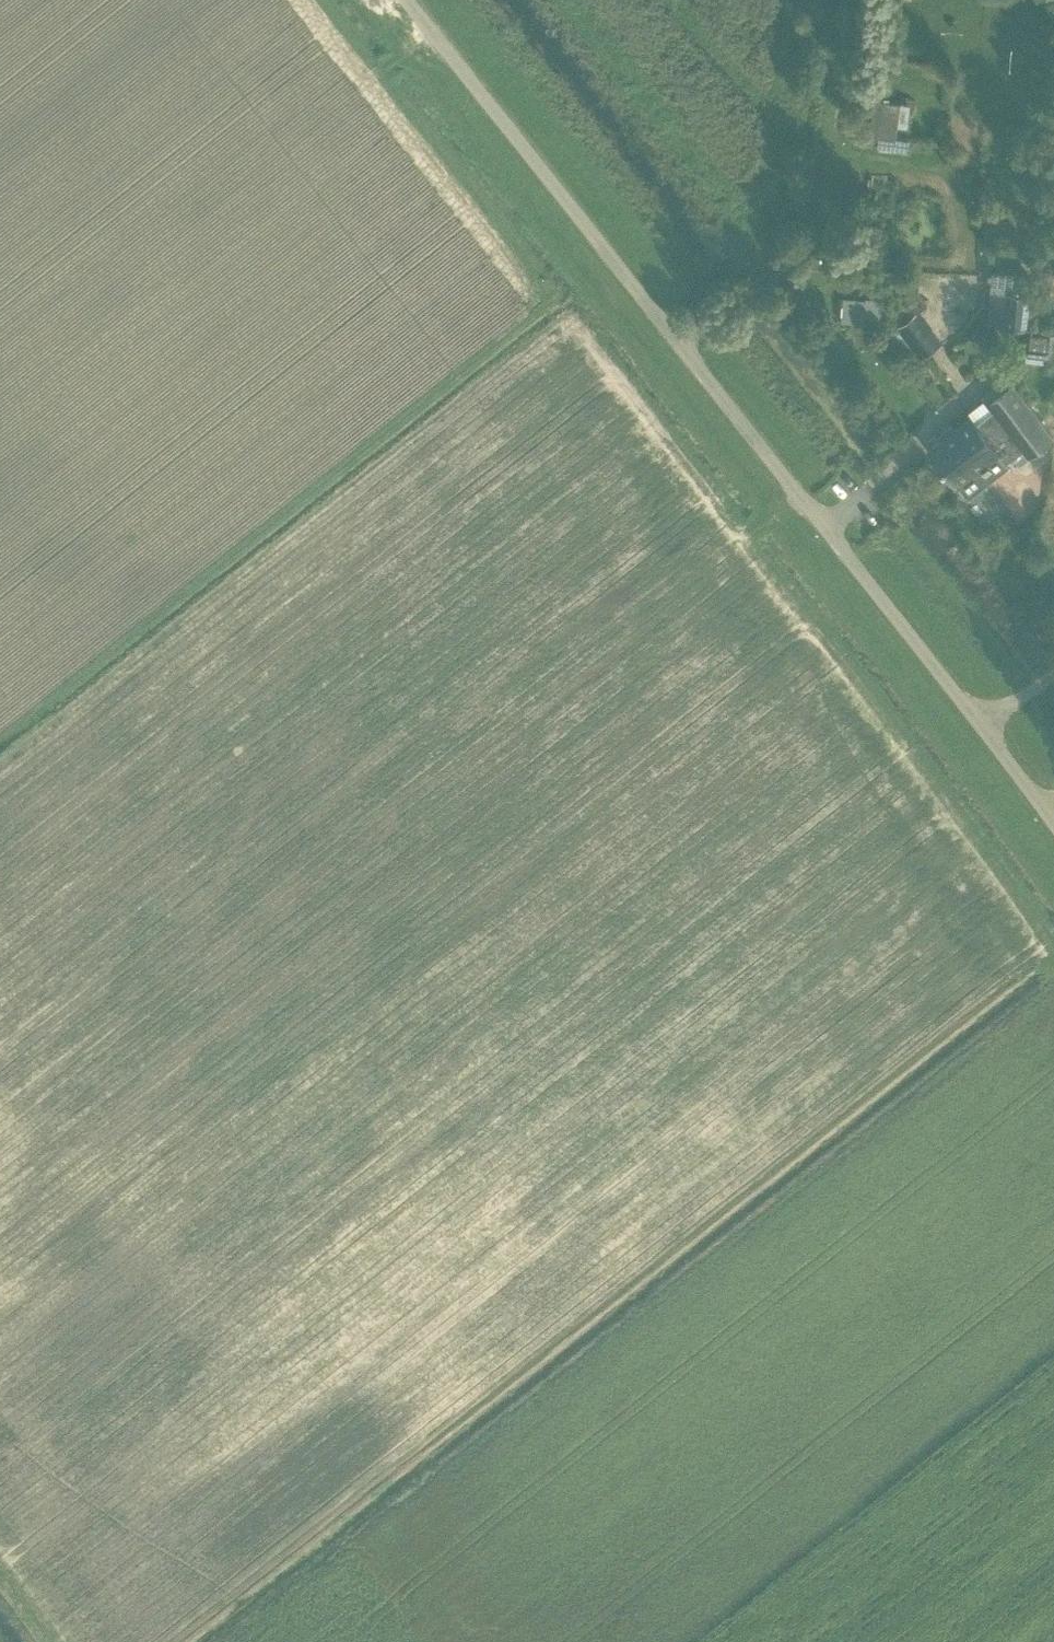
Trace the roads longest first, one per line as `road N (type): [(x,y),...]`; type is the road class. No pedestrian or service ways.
road 1 (unclassified): [(1053,837),(405,0)]

